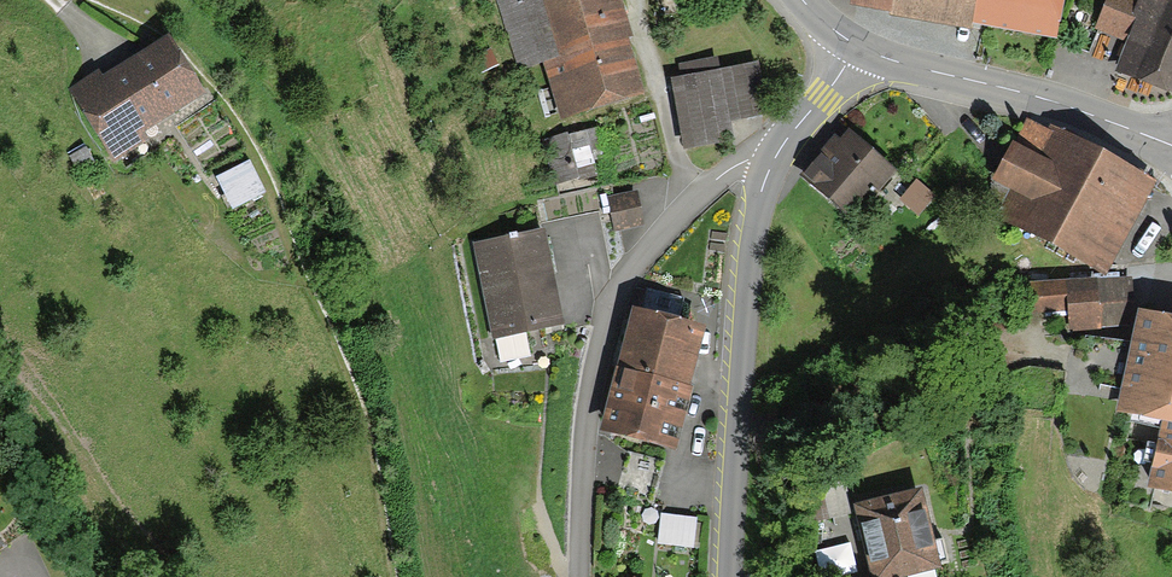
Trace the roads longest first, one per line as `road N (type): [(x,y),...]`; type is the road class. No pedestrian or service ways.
road 1 (residential): [(580,576),(585,421),(609,315),(629,276),(691,201),(752,158),(773,159)]
road 2 (residential): [(773,159),(754,223),(734,576)]
road 3 (tertiary): [(1171,145),(859,47)]
road 4 (residential): [(859,47),(773,159)]

